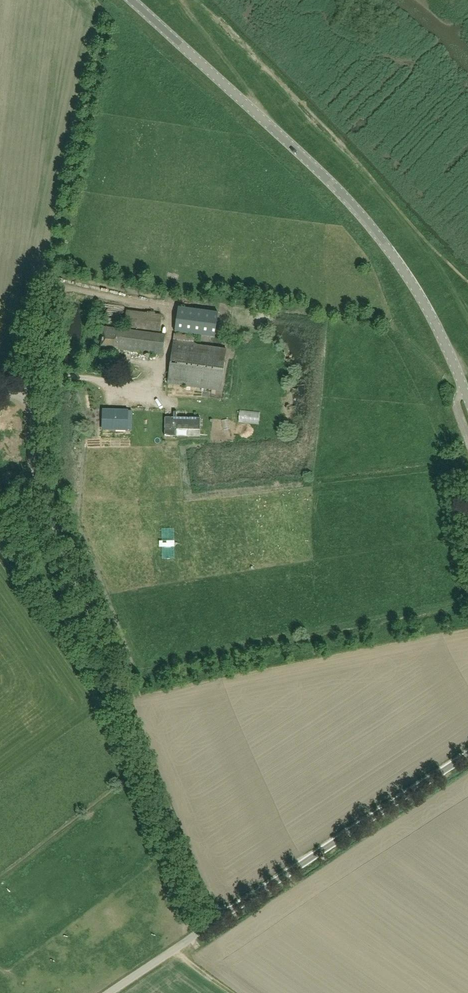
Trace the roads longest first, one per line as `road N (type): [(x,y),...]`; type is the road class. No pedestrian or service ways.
road 1 (unclassified): [(210,924),(44,501),(28,395),(0,395)]
road 2 (tertiary): [(467,402),(416,287),(358,207),(132,0)]
road 3 (unclassified): [(210,924),(467,754)]
road 4 (unclassified): [(109,992),(210,924)]

